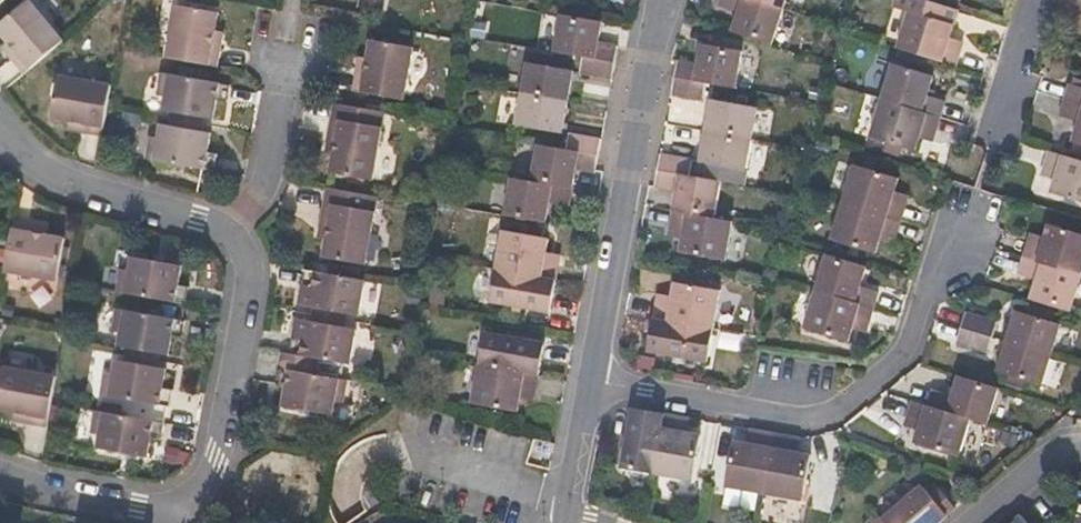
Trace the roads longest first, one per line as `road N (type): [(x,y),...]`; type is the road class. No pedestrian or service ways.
road 1 (residential): [(968,203),(910,345),(861,400),(802,421),(589,384)]
road 2 (residential): [(664,0),(589,384)]
road 3 (residential): [(0,127),(22,152),(63,175),(215,224),(247,257)]
road 4 (residential): [(247,257),(251,309),(204,522)]
road 5 (residential): [(247,257),(289,18)]
road 6 (residential): [(190,522),(0,478)]
road 7 (residential): [(1036,0),(995,141)]
road 8 (residential): [(589,384),(561,522)]
road 9 (residential): [(1080,447),(1059,453),(972,522)]

